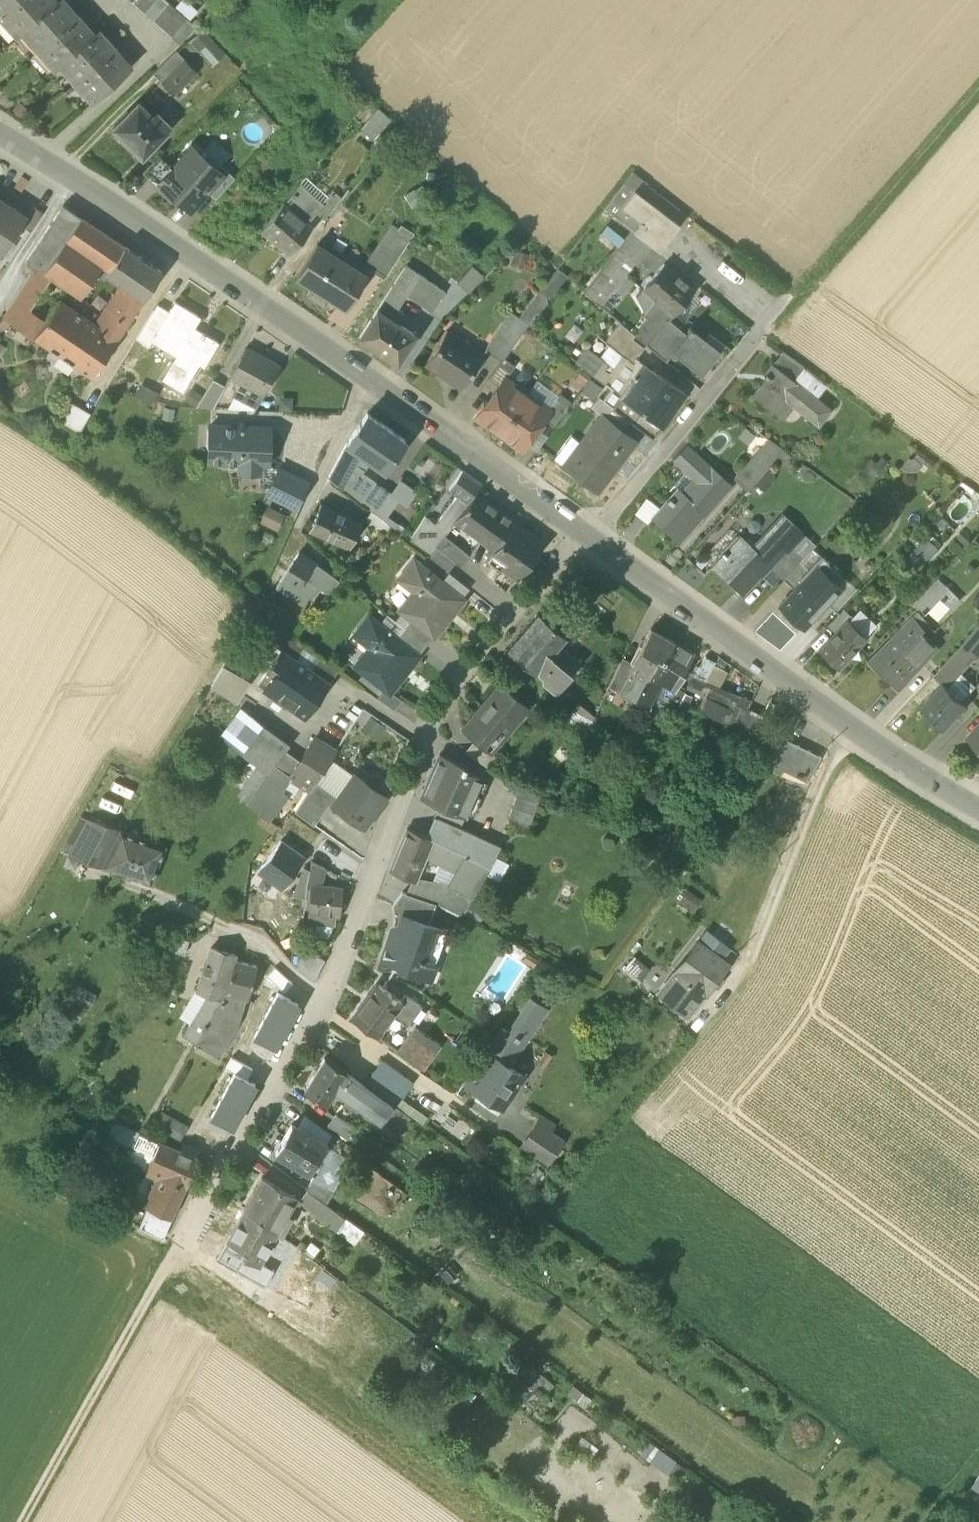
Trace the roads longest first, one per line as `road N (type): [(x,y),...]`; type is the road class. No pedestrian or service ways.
road 1 (residential): [(180,1236),(326,1004),(432,710),(564,553),(591,537)]
road 2 (residential): [(591,537),(0,137)]
road 3 (residential): [(978,810),(839,724),(591,537)]
road 4 (track): [(23,1521),(180,1236)]
road 5 (residential): [(788,299),(591,537)]
road 6 (track): [(978,85),(788,299)]

